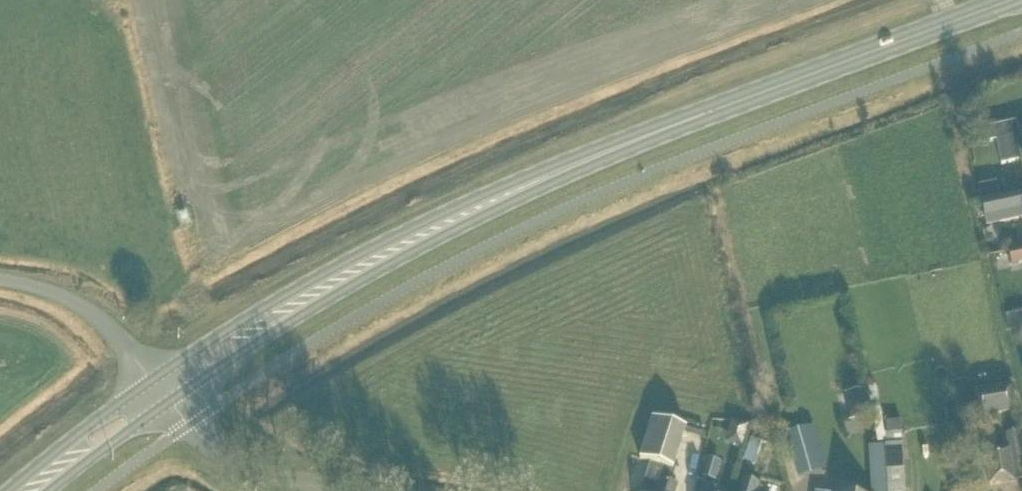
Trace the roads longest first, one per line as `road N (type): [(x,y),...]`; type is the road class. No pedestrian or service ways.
road 1 (primary): [(644,137),(609,142),(397,235),(265,306),(152,380)]
road 2 (primary): [(170,400),(344,288),(644,137)]
road 3 (primary): [(644,137),(1015,0)]
road 4 (unclassified): [(354,490),(304,484),(217,450),(170,400)]
road 5 (unclassified): [(152,380),(92,315),(38,288),(0,280)]
road 6 (primary): [(152,380),(7,490)]
road 7 (primary): [(48,490),(170,400)]

